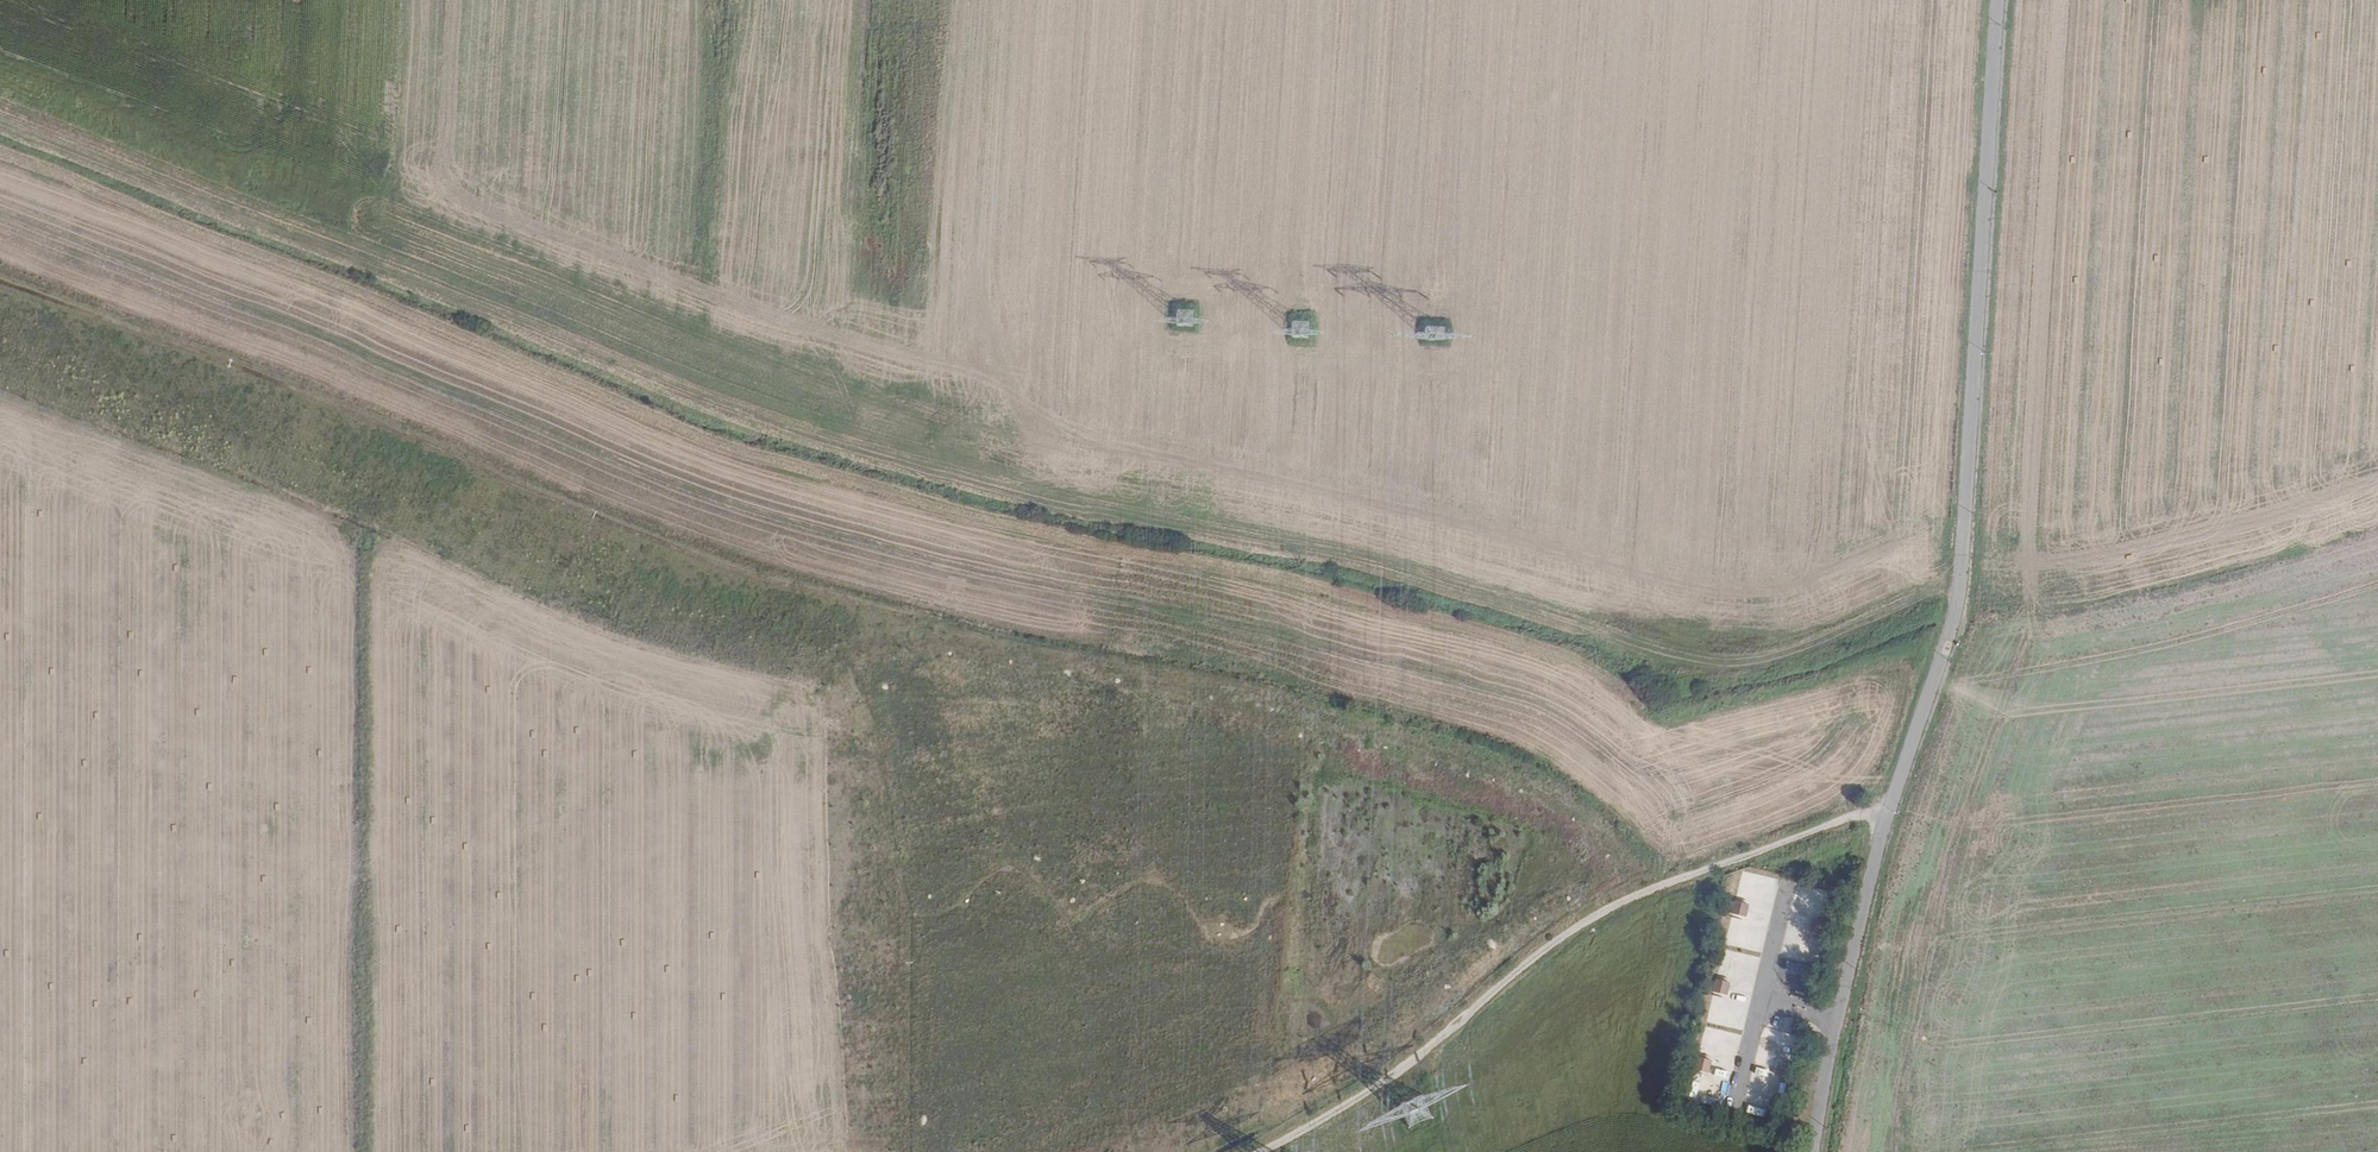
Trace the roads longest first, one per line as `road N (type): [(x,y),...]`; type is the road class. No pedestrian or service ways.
road 1 (residential): [(1999,0),(1968,585),(1867,905),(1818,1151)]
road 2 (track): [(1265,1151),(1401,1074),(1557,942),(1631,899),(1895,805)]

